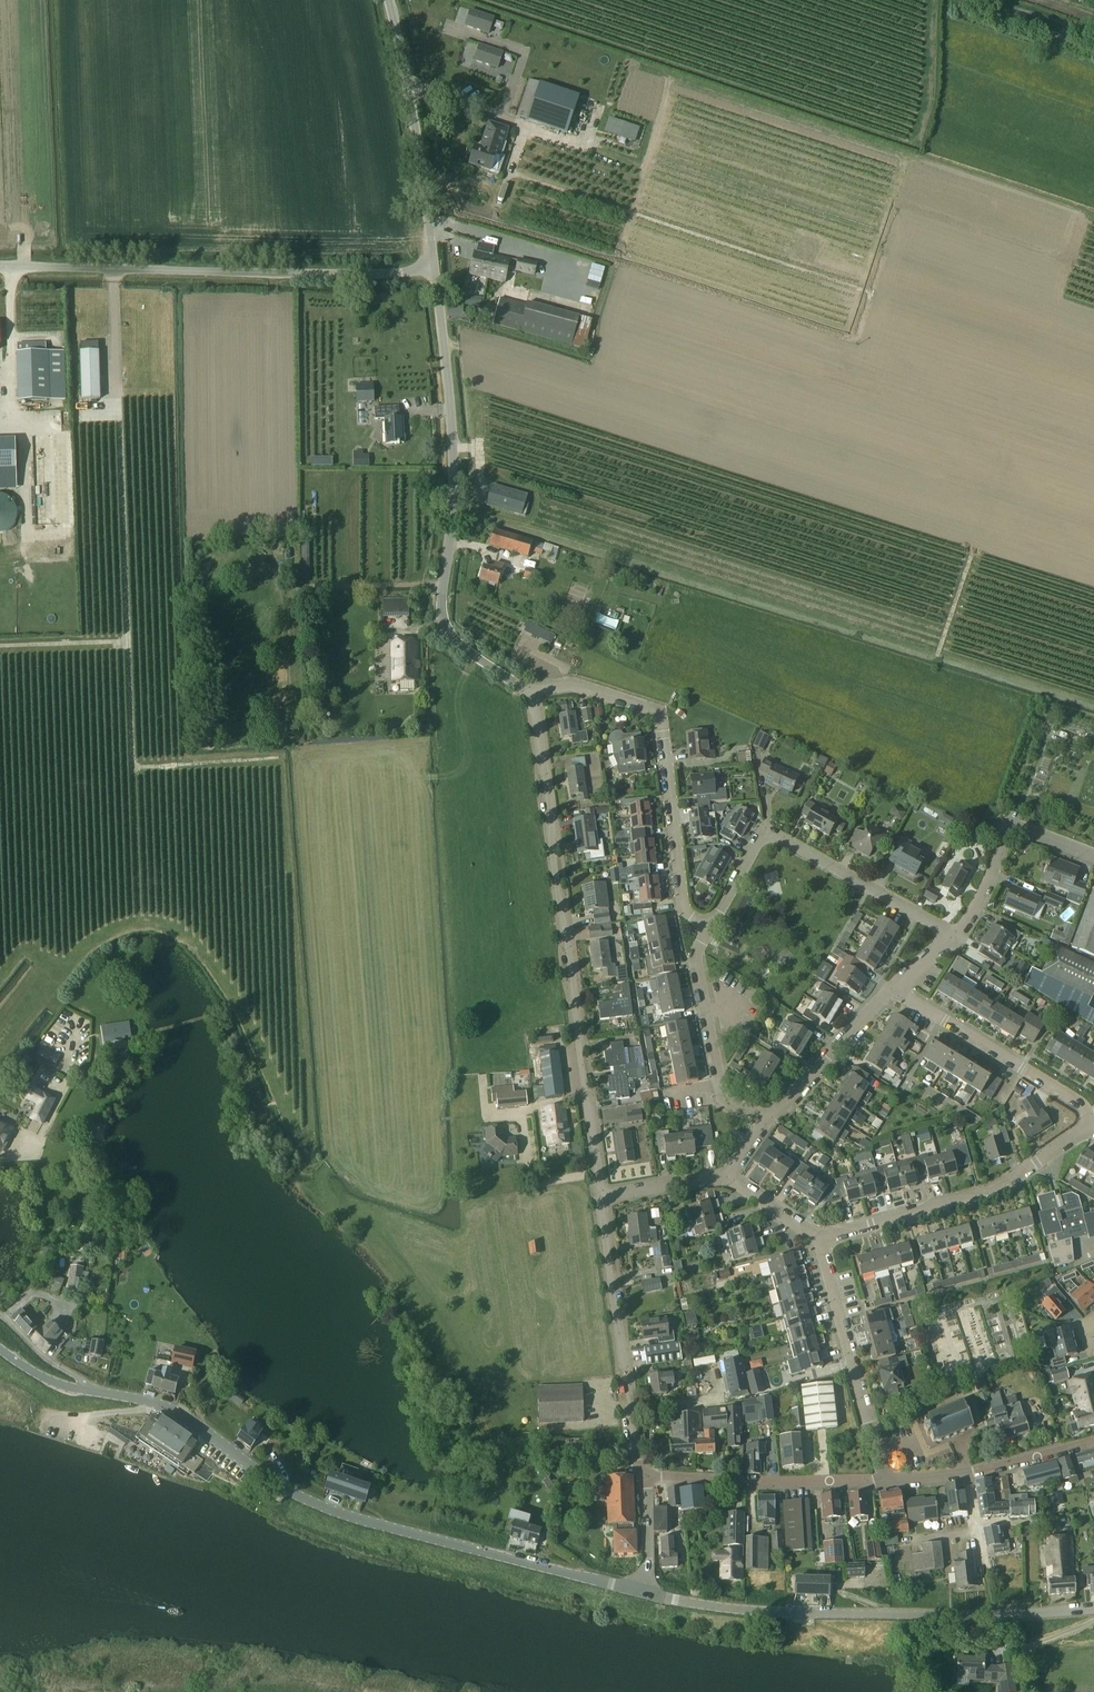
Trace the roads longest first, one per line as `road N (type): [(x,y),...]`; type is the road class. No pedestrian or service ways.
road 1 (track): [(272,758),(135,766),(113,270)]
road 2 (tertiary): [(644,1592),(341,1513),(285,1488),(168,1408),(92,1392)]
road 3 (unclassified): [(601,1195),(535,711),(526,691)]
road 4 (unclassified): [(526,691),(461,645),(443,617),(454,470),(435,272)]
road 5 (tertiary): [(644,1592),(795,1613),(1093,1610)]
road 6 (unclassified): [(0,266),(435,272)]
road 7 (residential): [(709,928),(685,911),(657,713),(575,685),(526,691)]
road 8 (residential): [(709,928),(758,843),(773,837),(958,937)]
road 9 (residential): [(823,1238),(990,1192),(1090,1130)]
road 10 (unclassified): [(645,1477),(631,1431),(601,1195)]
road 11 (unclassified): [(435,272),(389,0)]
road 12 (residential): [(885,1481),(823,1238)]
road 13 (residential): [(1090,1130),(1076,1101),(892,988)]
road 14 (residential): [(645,1477),(885,1481)]
road 15 (residential): [(767,1119),(722,1101),(694,954),(709,928)]
road 16 (track): [(508,169),(522,129),(498,121),(524,52),(449,28)]
road 17 (residential): [(767,1119),(892,988)]
road 18 (residential): [(966,1473),(1093,1440)]
road 19 (residential): [(601,1195),(730,1180)]
road 20 (track): [(129,641),(0,646)]
road 21 (residential): [(958,937),(1010,828)]
road 22 (residential): [(0,1315),(92,1392)]

